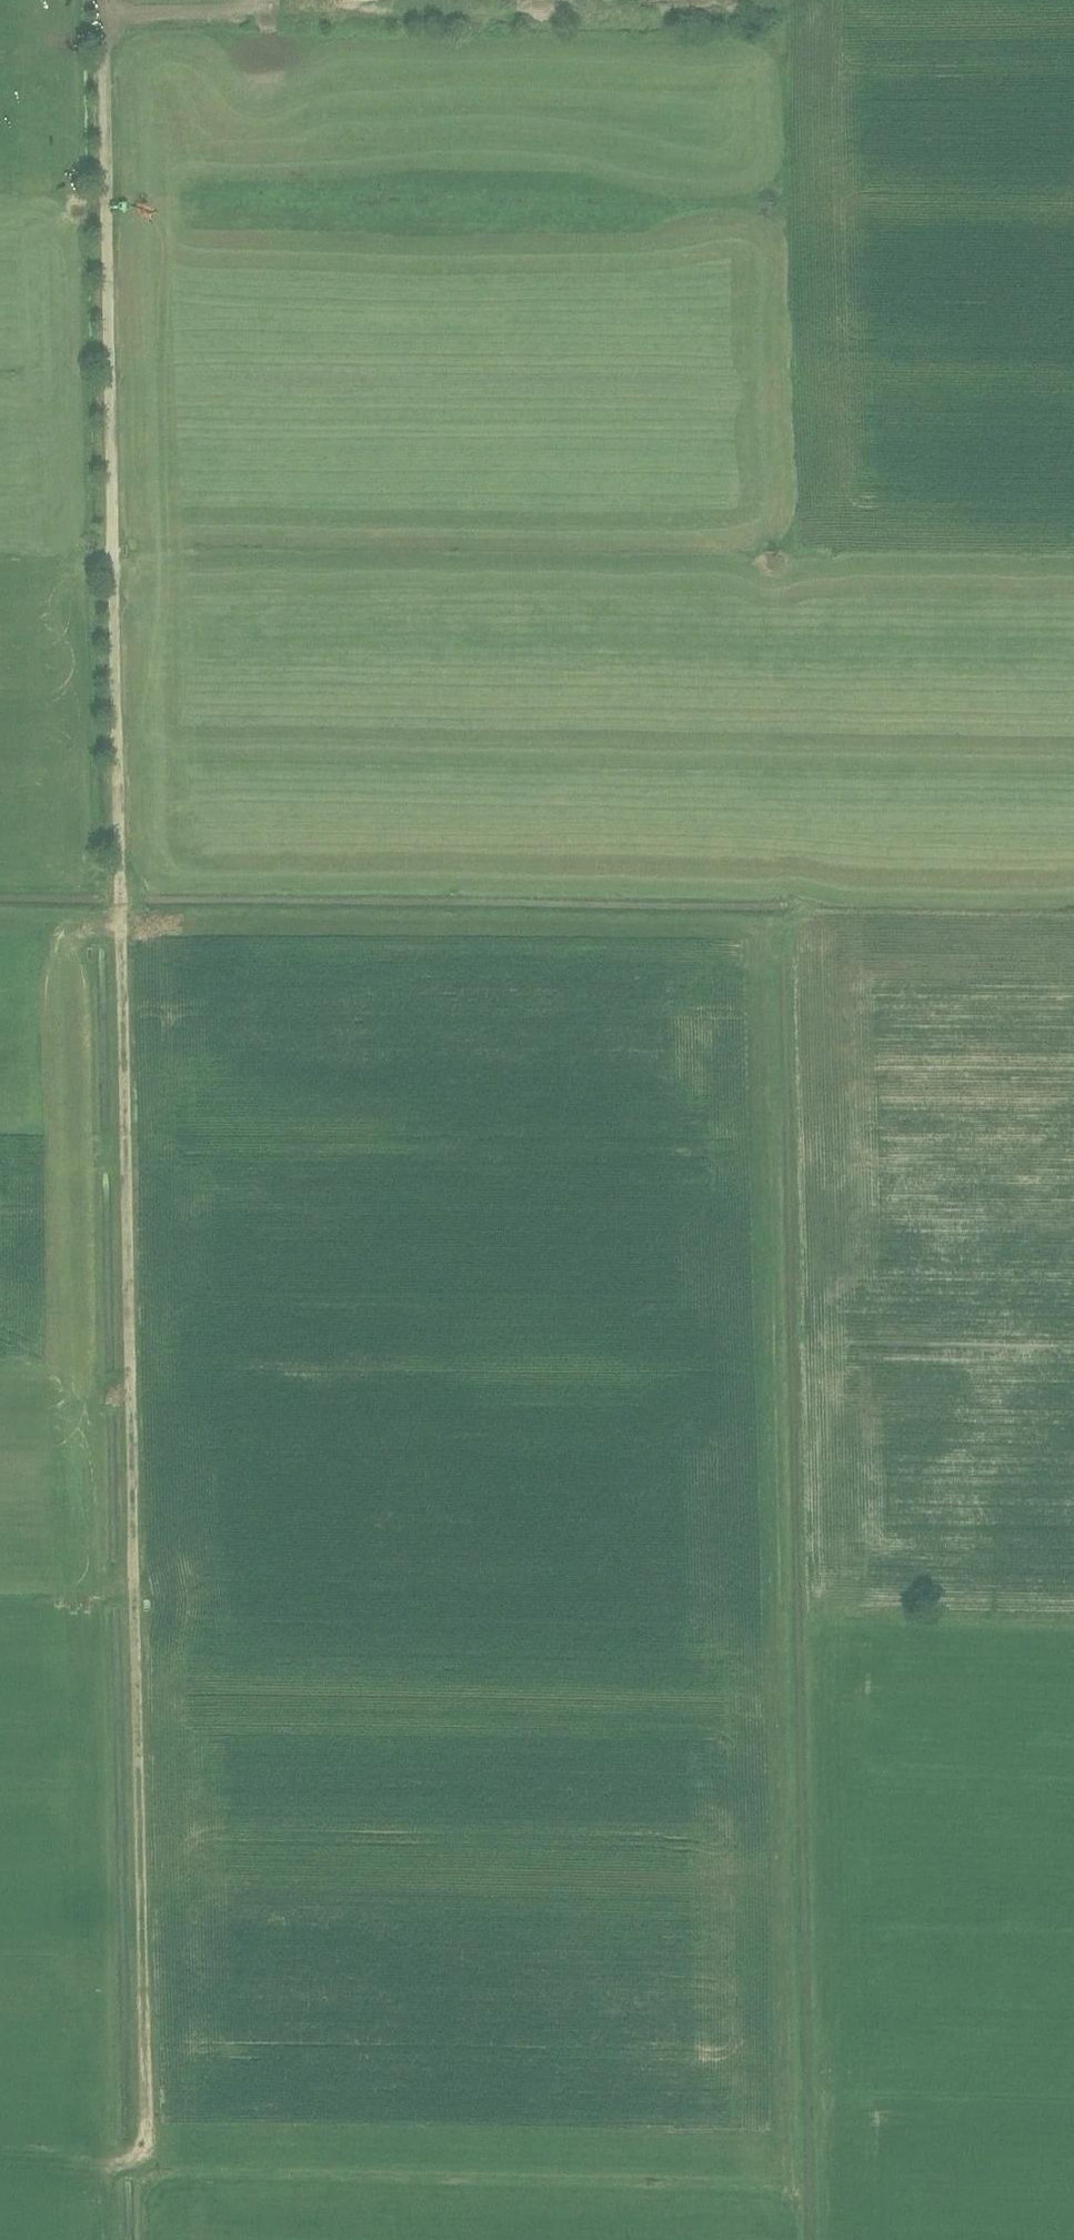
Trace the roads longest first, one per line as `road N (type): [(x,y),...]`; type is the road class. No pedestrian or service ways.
road 1 (track): [(0,2155),(147,2161),(101,0)]

